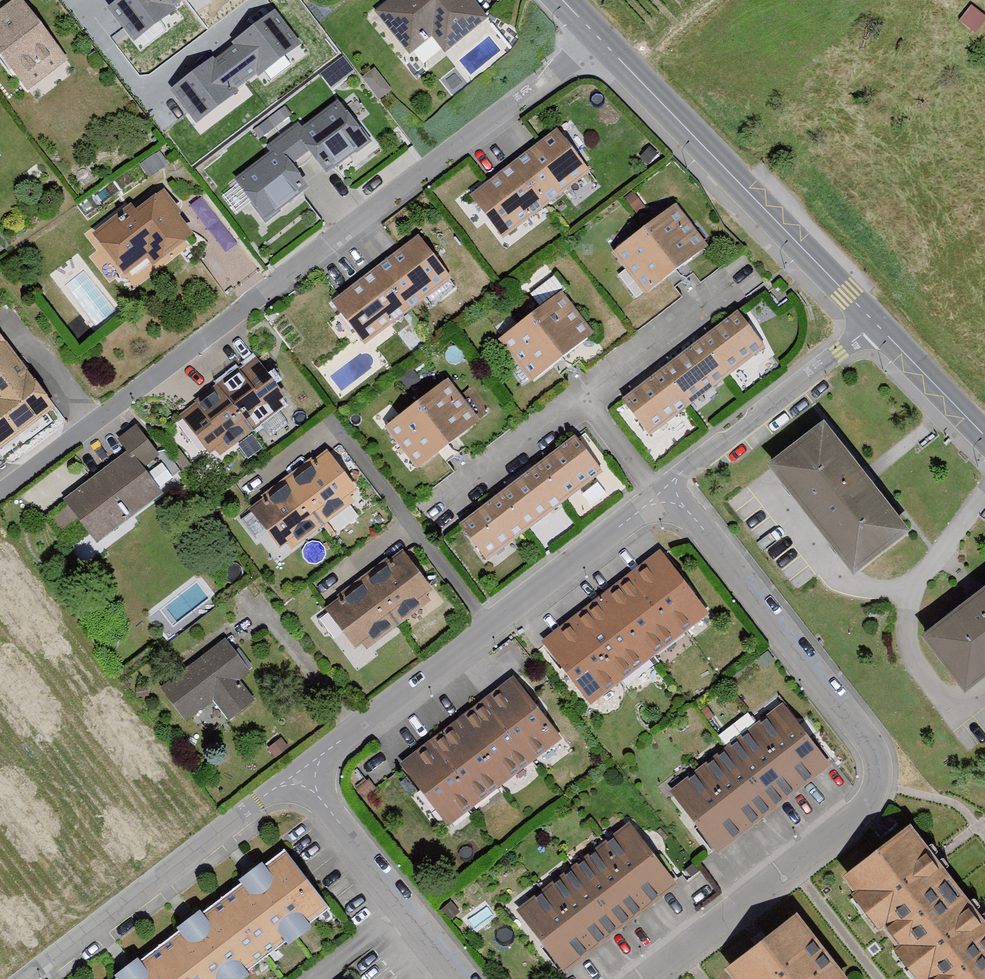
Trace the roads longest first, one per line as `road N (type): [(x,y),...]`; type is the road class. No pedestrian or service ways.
road 1 (residential): [(601,40),(0,494)]
road 2 (residential): [(669,491),(880,764),(866,810),(646,978)]
road 3 (residential): [(669,491),(299,773)]
road 4 (tertiary): [(601,40),(872,322)]
road 5 (residential): [(299,773),(31,978)]
road 6 (residential): [(872,322),(687,466),(669,491)]
road 7 (residential): [(464,978),(299,773)]
road 8 (tertiary): [(872,322),(984,437)]

